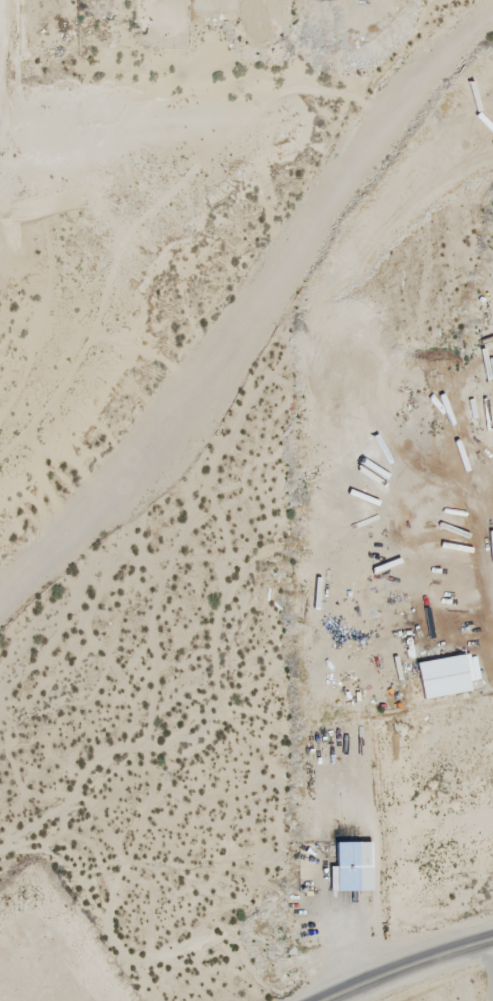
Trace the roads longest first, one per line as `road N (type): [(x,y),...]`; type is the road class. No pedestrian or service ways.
road 1 (secondary): [(492,943),(332,1000)]

